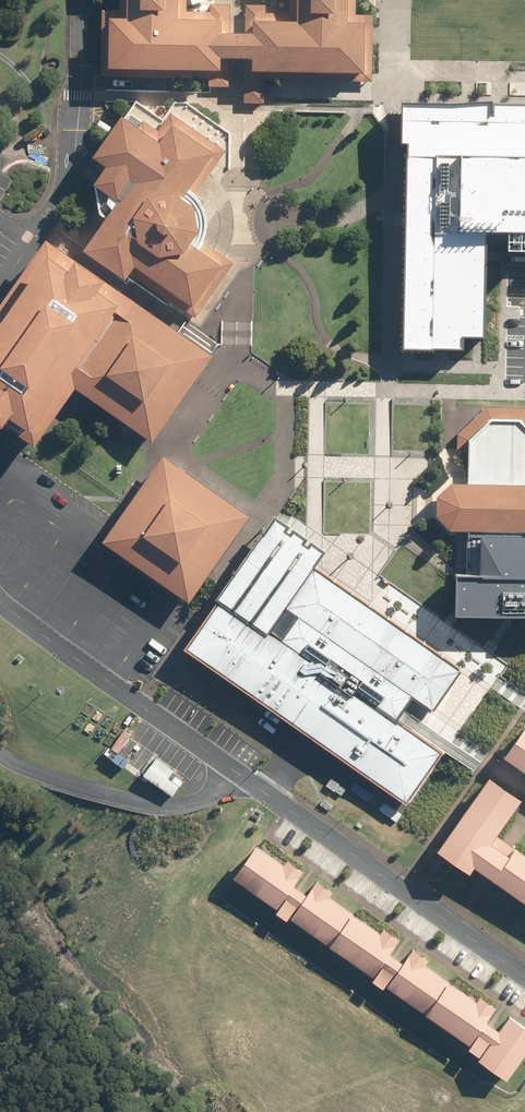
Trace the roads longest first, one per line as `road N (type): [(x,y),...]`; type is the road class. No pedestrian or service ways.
road 1 (residential): [(0,603),(524,975)]
road 2 (residential): [(0,279),(66,184),(78,0)]

